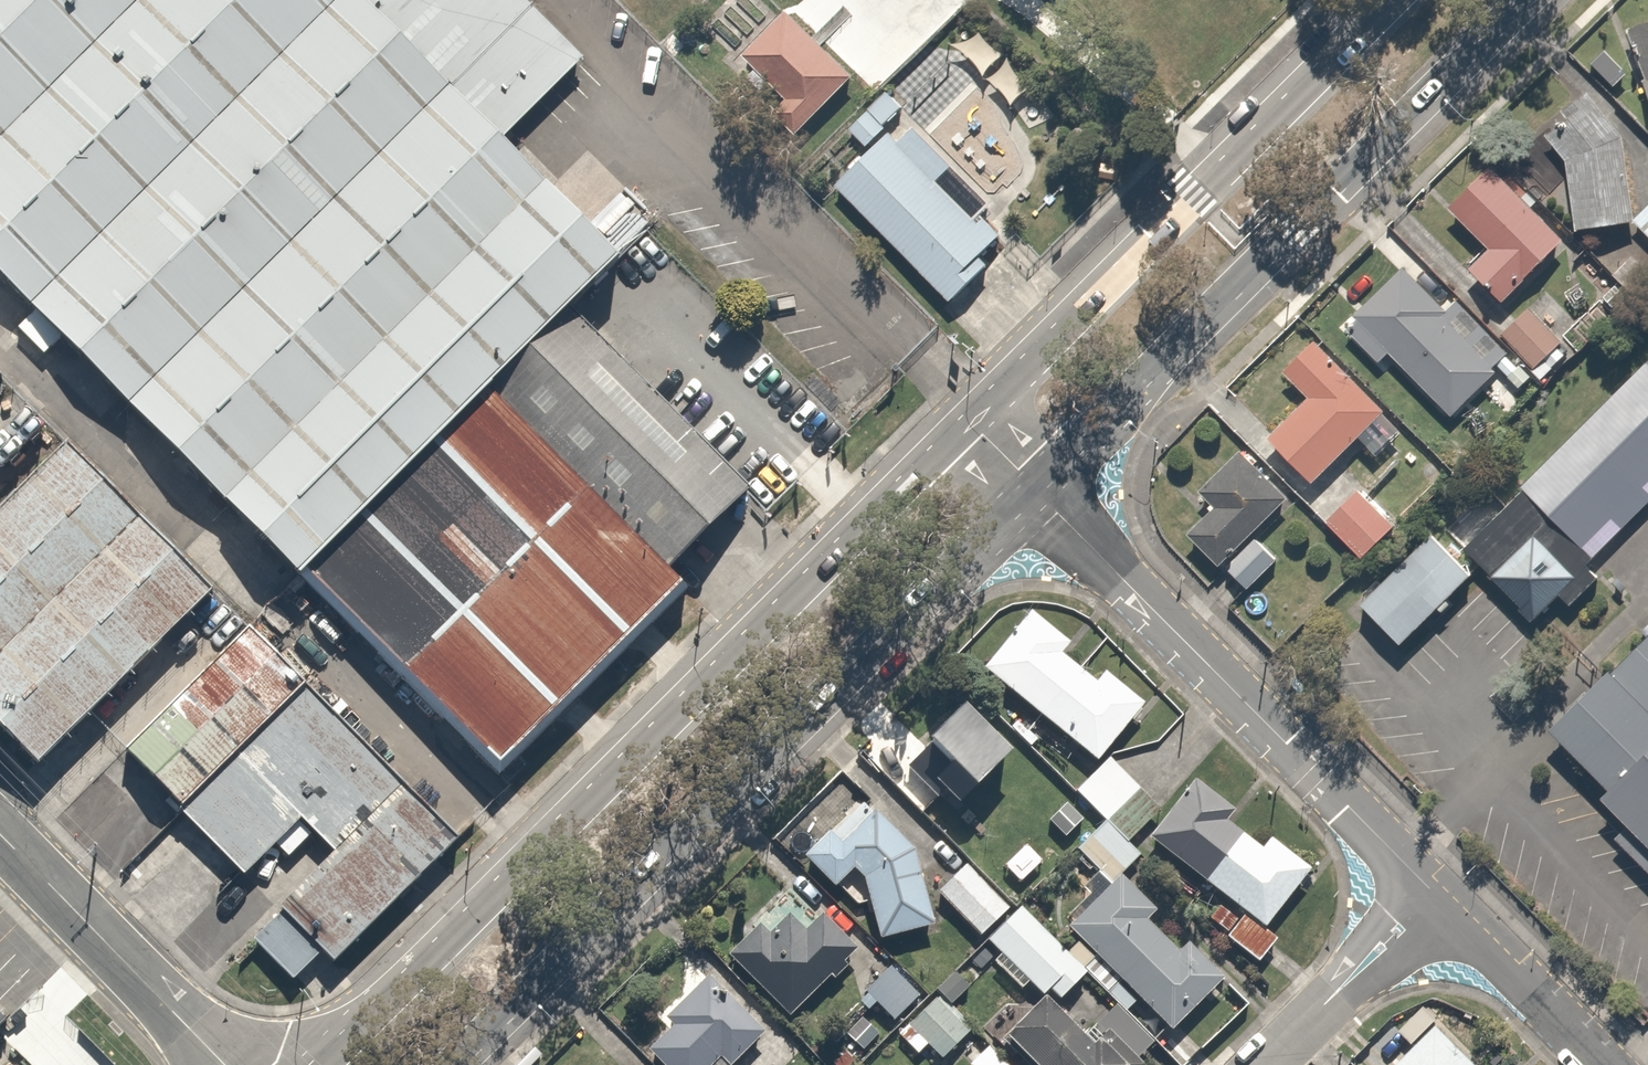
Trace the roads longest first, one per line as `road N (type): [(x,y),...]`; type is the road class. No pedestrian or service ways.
road 1 (secondary): [(315,1064),(971,425)]
road 2 (secondary): [(1033,487),(465,1064)]
road 3 (secondary): [(1524,0),(1033,487)]
road 4 (secondary): [(971,425),(1397,0)]
road 5 (residential): [(1033,487),(1438,895)]
road 6 (residential): [(0,835),(224,1064)]
road 7 (residential): [(1438,895),(1268,1064)]
road 8 (residential): [(1438,895),(1597,1064)]

